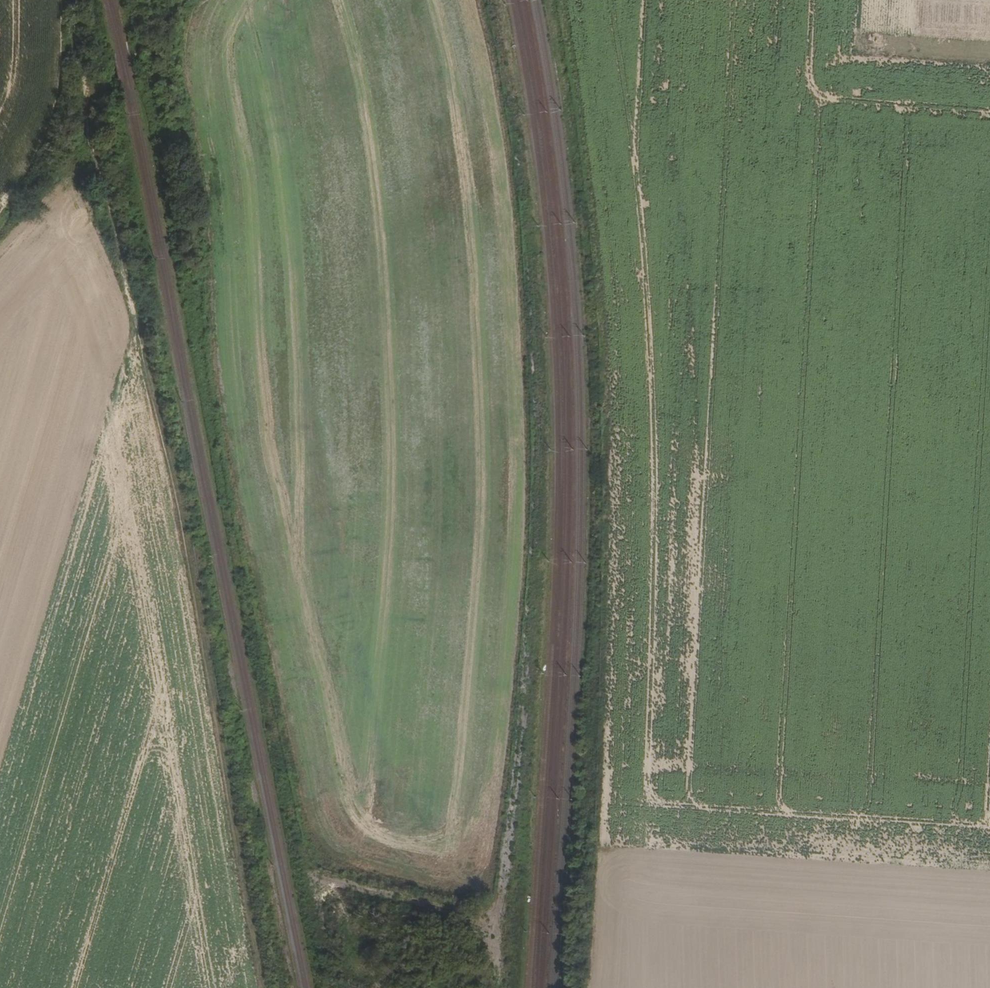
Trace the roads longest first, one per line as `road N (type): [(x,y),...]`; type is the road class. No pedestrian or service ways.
road 1 (track): [(184,0),(117,77),(77,106),(0,206)]

